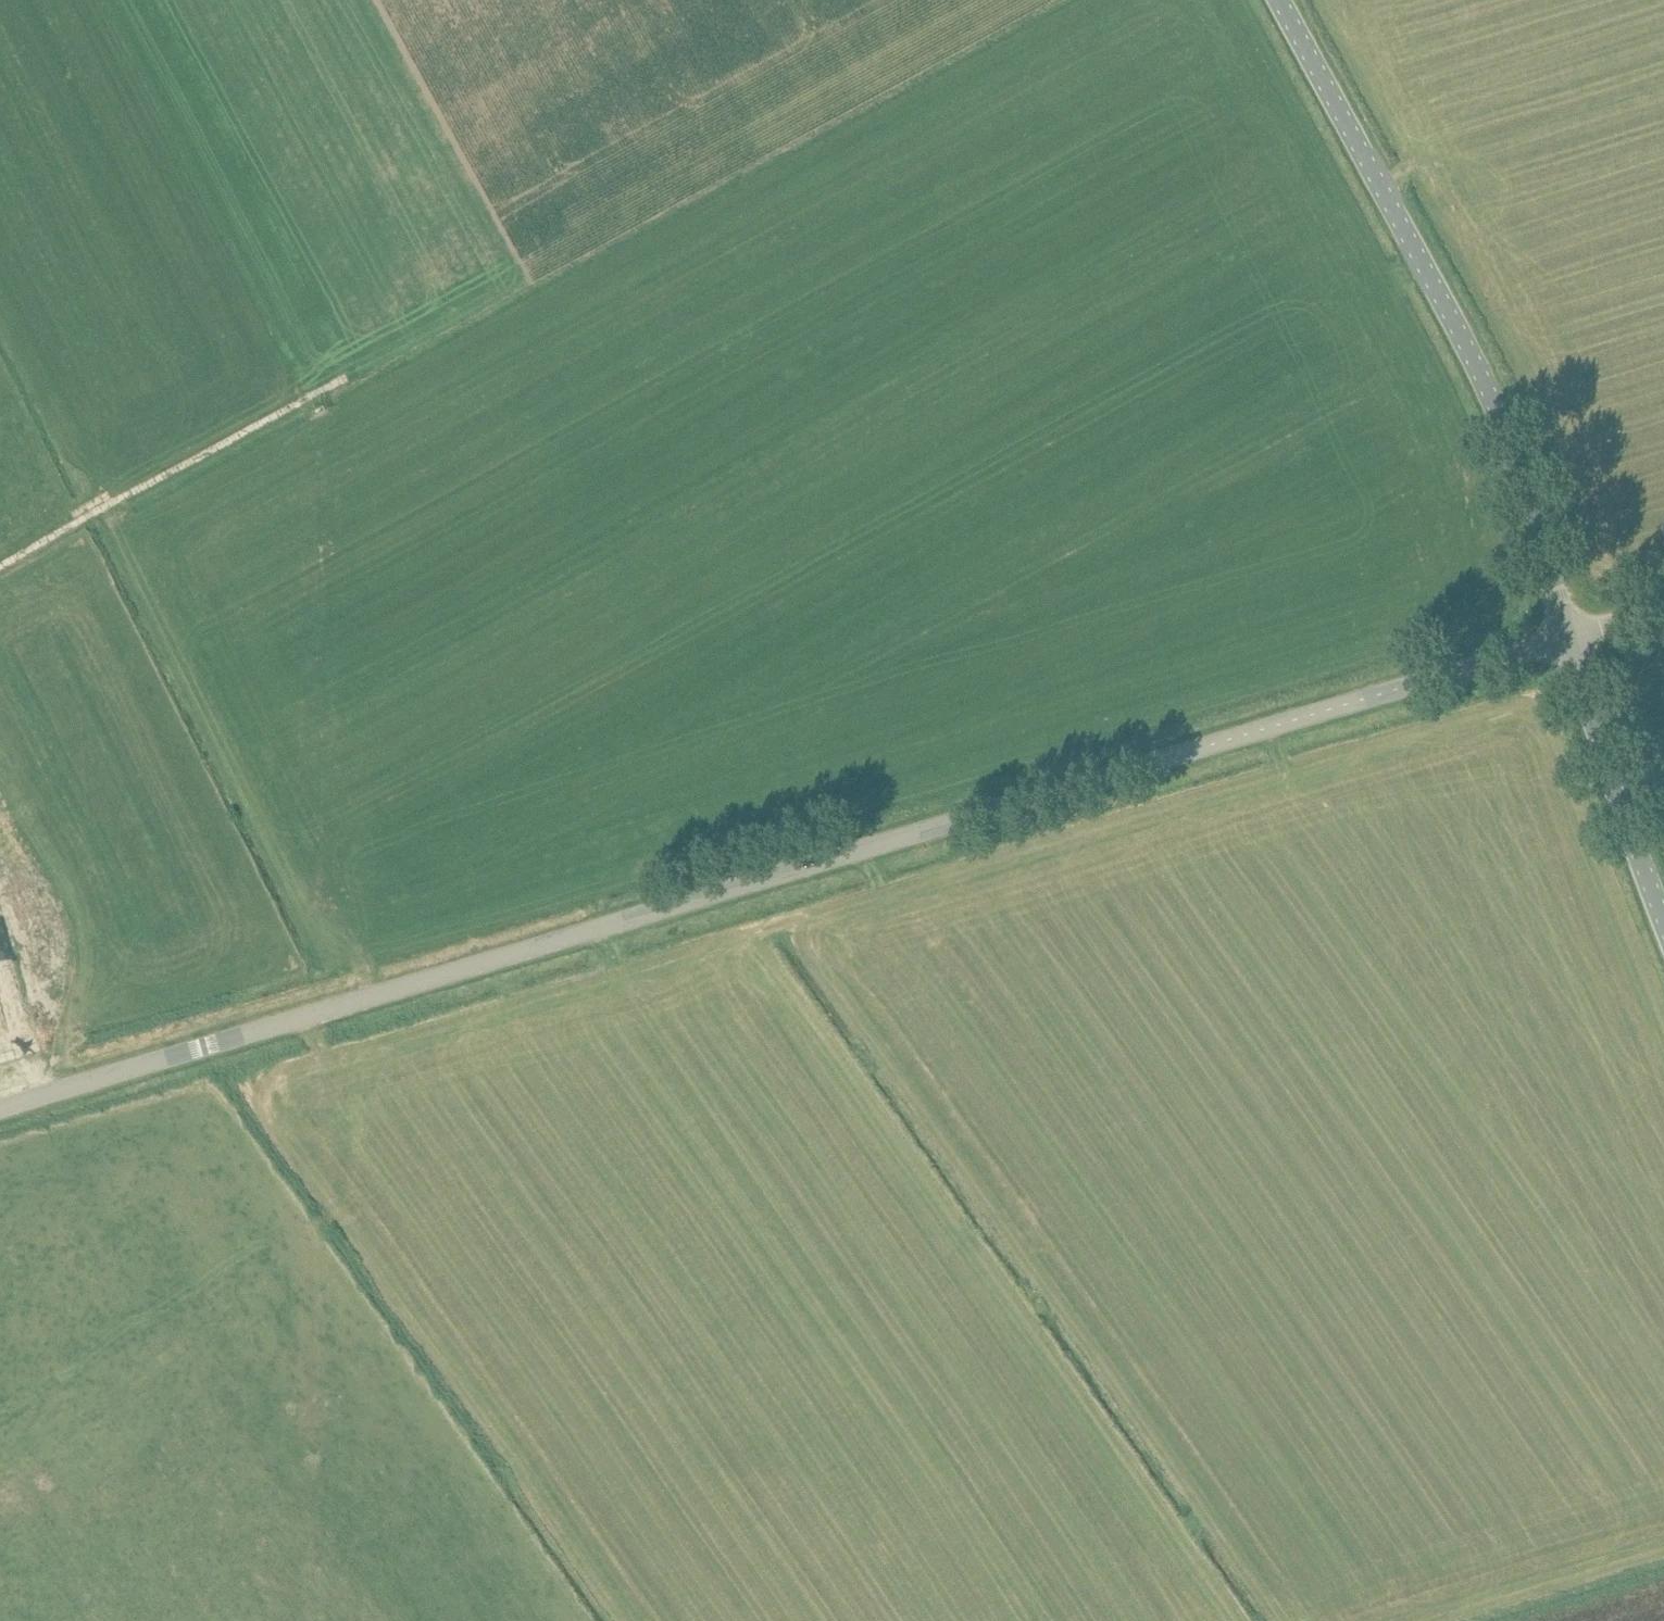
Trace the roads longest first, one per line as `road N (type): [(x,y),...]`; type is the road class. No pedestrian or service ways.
road 1 (unclassified): [(0,1111),(1571,638)]
road 2 (tertiary): [(1571,638),(1522,474),(1476,361),(1280,0)]
road 3 (tertiary): [(1663,911),(1622,809),(1571,638)]

